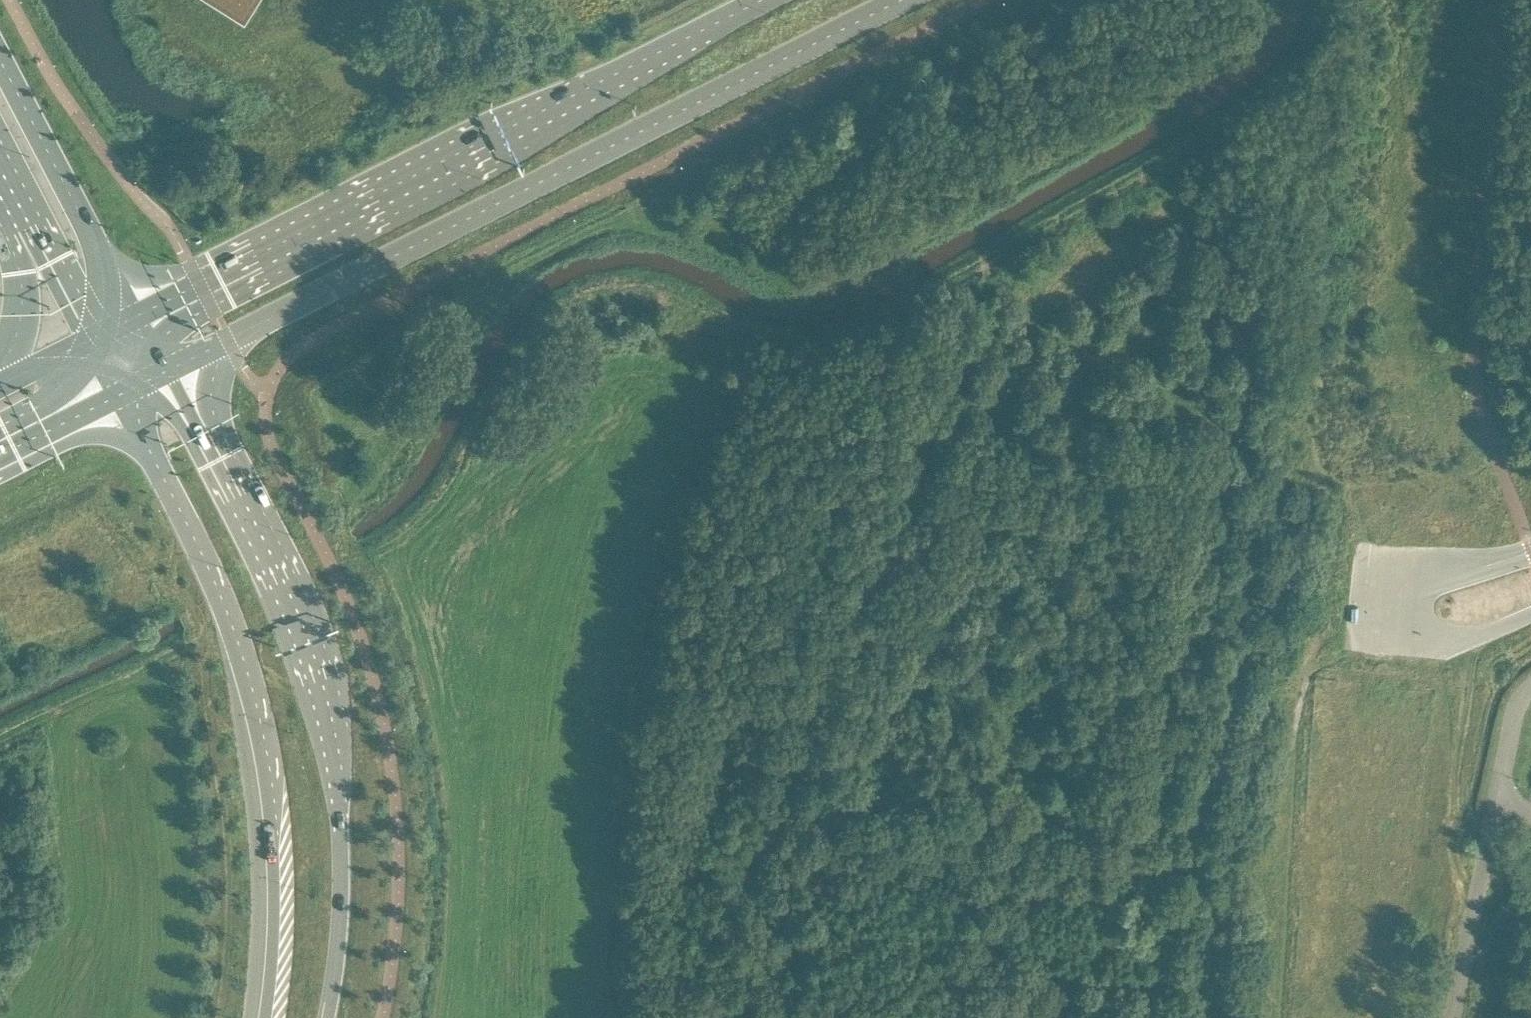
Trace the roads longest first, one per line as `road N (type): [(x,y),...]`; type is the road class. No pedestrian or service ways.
road 1 (primary): [(167,371),(897,0)]
road 2 (primary): [(757,0),(133,316)]
road 3 (primary): [(322,1017),(342,821),(323,703),(263,543),(167,371)]
road 4 (primary): [(118,395),(196,542),(254,696),(273,816),(267,1017)]
road 5 (unclassified): [(1530,551),(1489,565),(1431,562),(1388,594),(1392,625),(1427,642),(1477,637),(1530,616)]
road 6 (secondary): [(133,316),(0,61)]
road 7 (unclassified): [(1451,1017),(1500,781)]
road 8 (secondary): [(0,190),(85,340)]
road 9 (primary): [(0,454),(118,395)]

